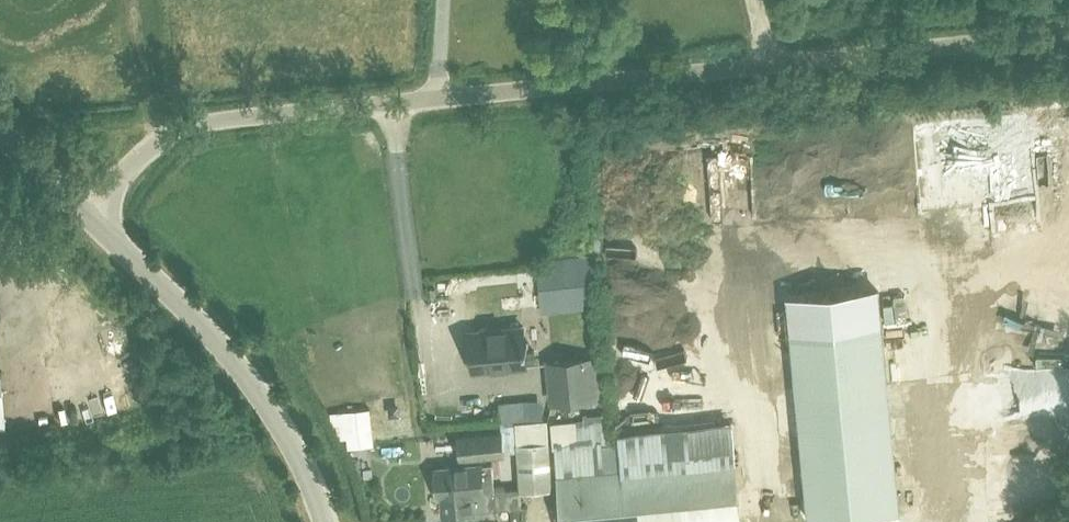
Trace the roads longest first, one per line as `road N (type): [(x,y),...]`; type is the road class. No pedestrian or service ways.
road 1 (unclassified): [(88,217),(131,166),(201,123),(246,113),(1068,31)]
road 2 (unclassified): [(325,521),(295,448),(234,361),(88,217)]
road 3 (unclassified): [(88,217),(0,131)]

